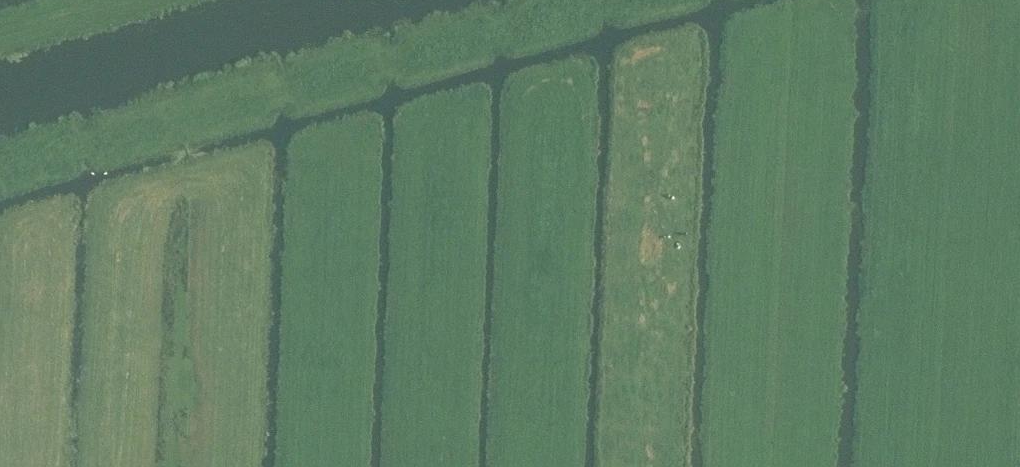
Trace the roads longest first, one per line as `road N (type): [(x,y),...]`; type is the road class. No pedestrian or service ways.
road 1 (track): [(0,35),(121,0)]

